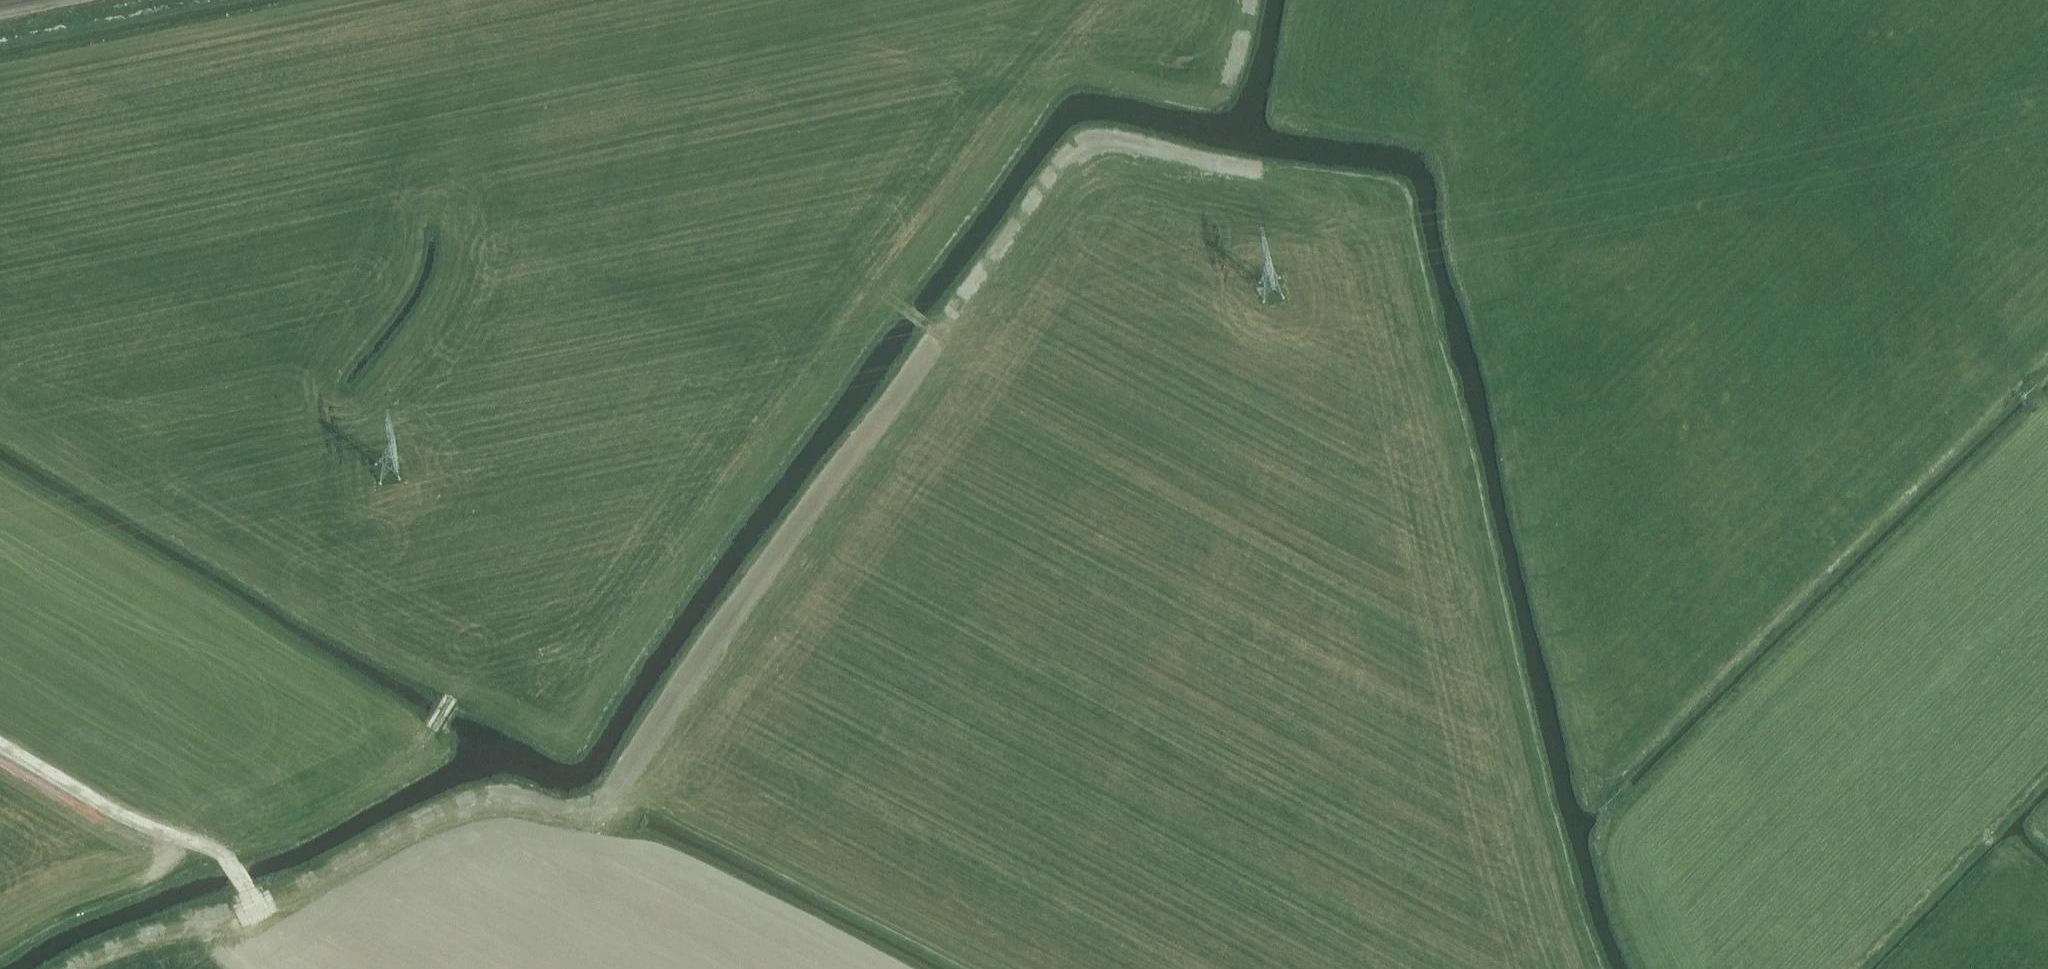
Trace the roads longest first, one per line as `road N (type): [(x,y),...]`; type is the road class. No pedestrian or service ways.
road 1 (track): [(0,741),(172,840),(221,856),(248,895)]

